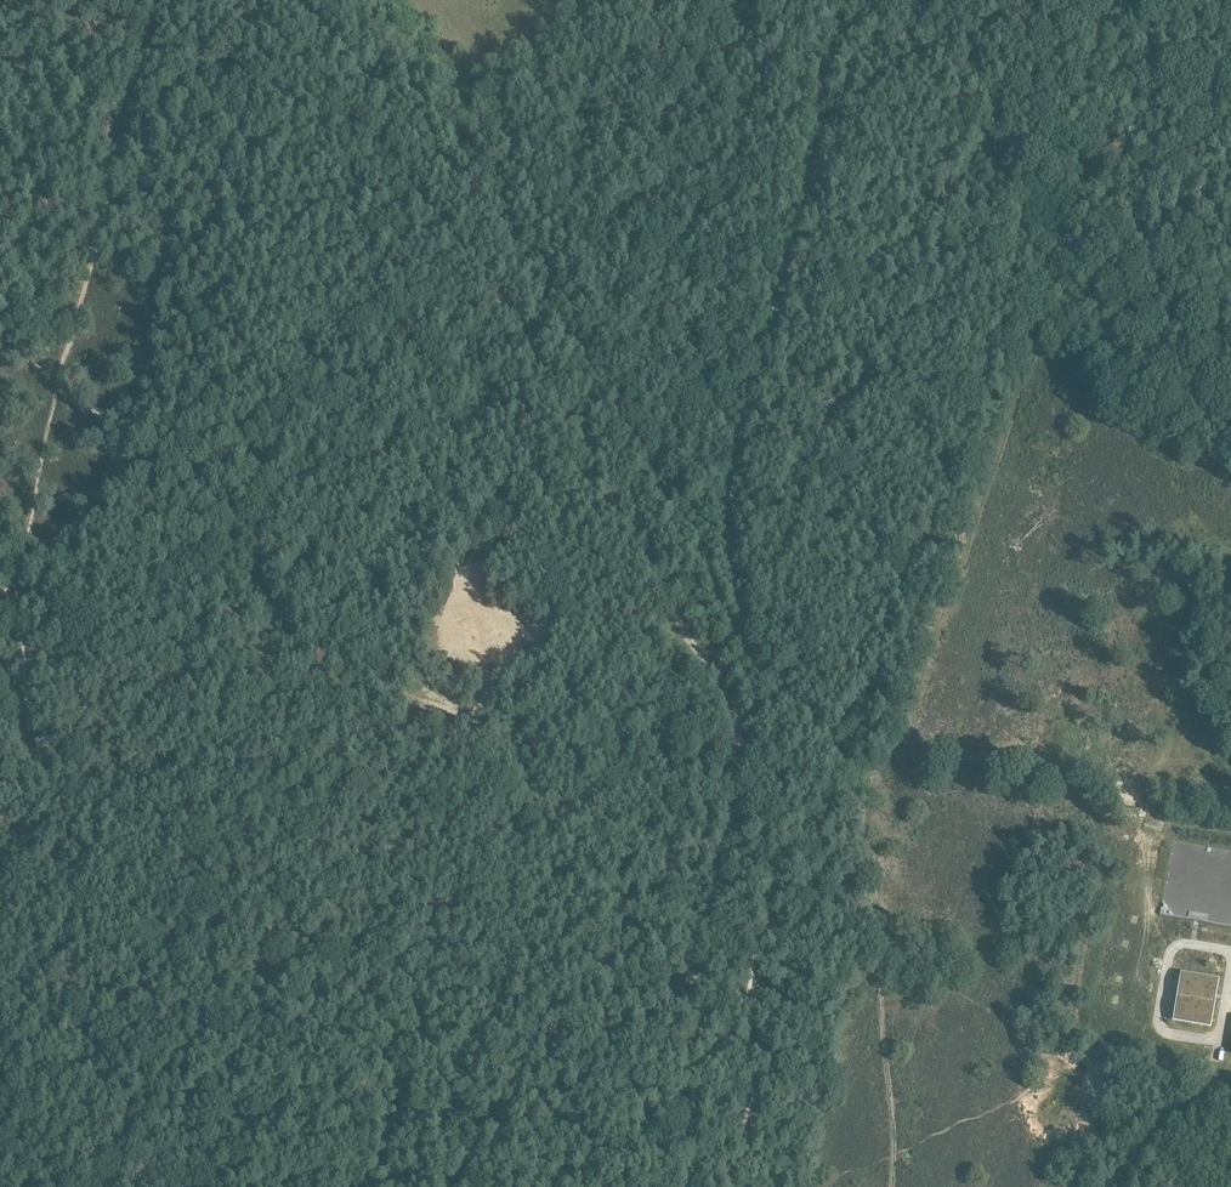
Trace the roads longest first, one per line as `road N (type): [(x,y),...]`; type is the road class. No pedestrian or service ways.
road 1 (track): [(682,1186),(693,964),(723,840),(736,699),(719,661),(743,620),(736,495),(847,0)]
road 2 (track): [(845,758),(952,465),(1026,200),(1061,104),(1114,0)]
road 3 (track): [(921,737),(930,748),(1108,782),(1146,776),(1167,760),(1171,736),(1158,675),(1166,615),(1221,552),(1230,552)]
road 4 (track): [(921,737),(891,779),(873,779),(861,850),(882,928),(892,1186)]
road 5 (track): [(1026,339),(1012,414),(917,687),(921,737)]
road 6 (track): [(1213,1079),(1162,1113),(1109,1186)]

